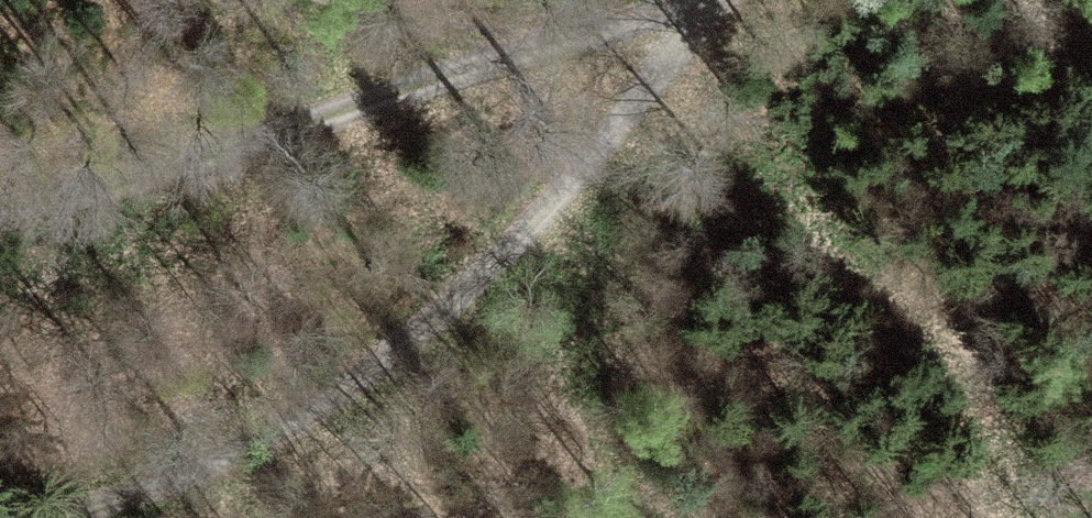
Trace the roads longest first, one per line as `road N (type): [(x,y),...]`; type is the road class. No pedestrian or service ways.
road 1 (track): [(717,0),(663,55),(476,71),(40,231),(0,232)]
road 2 (track): [(663,55),(633,139),(447,346),(317,442),(211,494),(140,517)]
road 3 (track): [(476,71),(327,0)]

